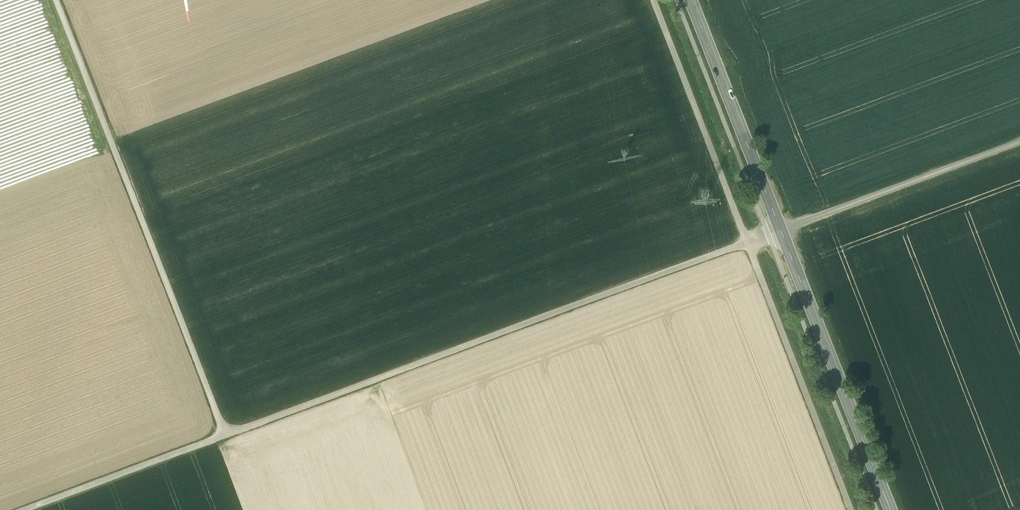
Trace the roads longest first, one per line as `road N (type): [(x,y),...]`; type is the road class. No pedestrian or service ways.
road 1 (track): [(780,230),(25,509)]
road 2 (secondary): [(891,509),(690,0)]
road 3 (track): [(851,509),(653,0)]
road 4 (track): [(55,0),(225,436)]
road 5 (track): [(780,230),(1019,141)]

